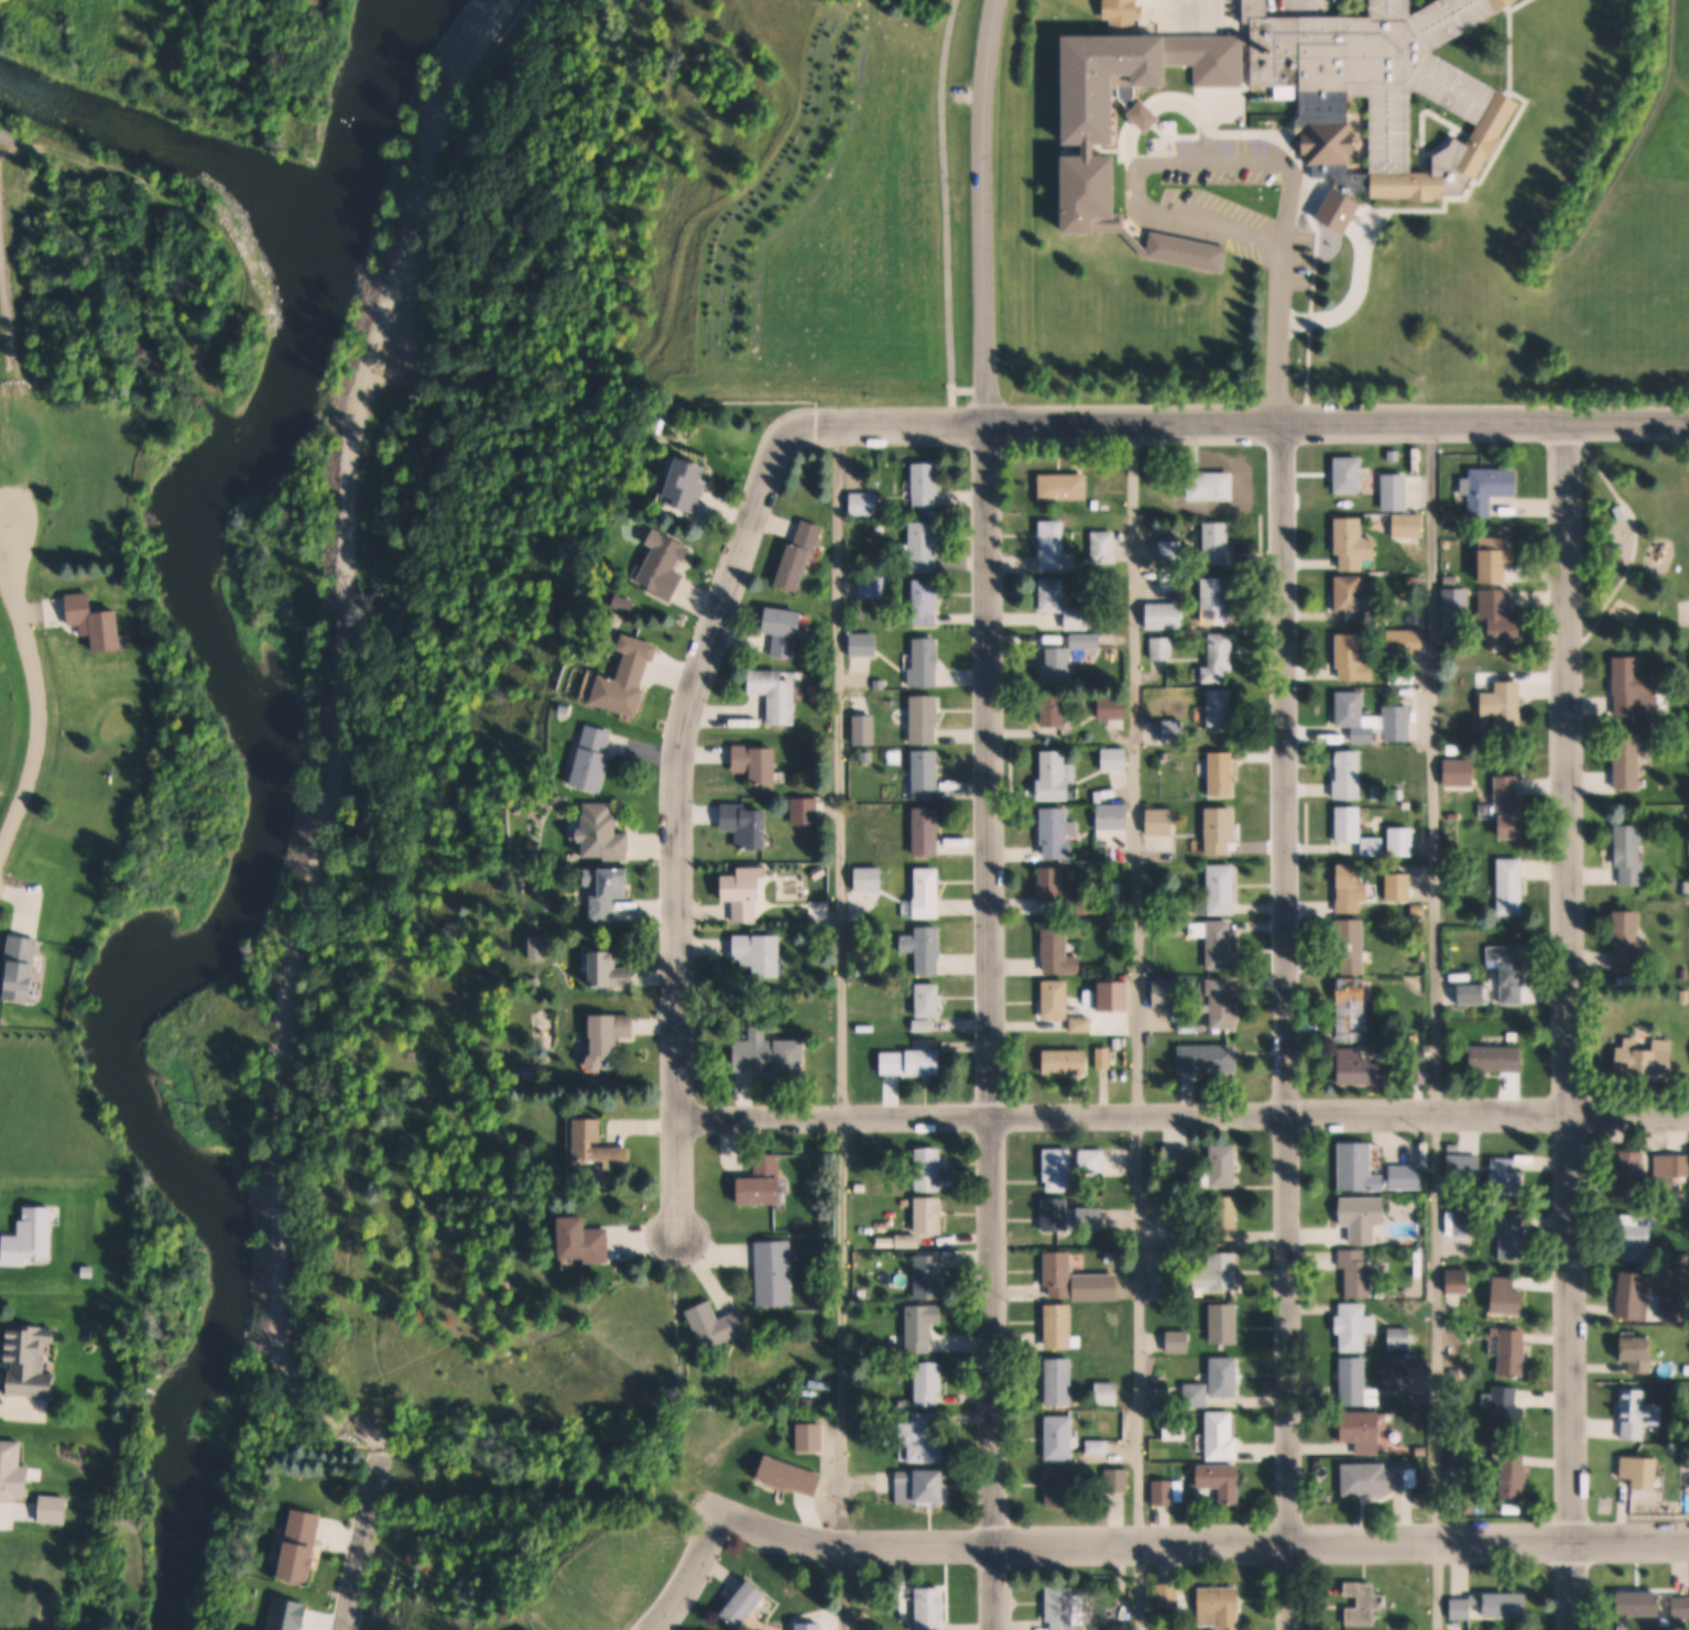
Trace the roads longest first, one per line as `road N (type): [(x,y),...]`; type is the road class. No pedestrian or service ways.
road 1 (residential): [(996,1629),(985,110),(997,0)]
road 2 (track): [(380,1458),(305,1404),(273,1361),(264,1313),(268,1009),(323,769),(349,590),(350,427),(368,357),(445,100),(497,53),(532,0)]
road 3 (residential): [(1295,1629),(1279,421)]
road 4 (residential): [(1573,1629),(1568,421)]
road 5 (residential): [(1688,1114),(679,1119)]
road 6 (residential): [(1688,1540),(884,1546),(782,1539),(718,1518)]
road 7 (residential): [(1688,423),(814,424),(793,433)]
road 8 (residential): [(793,433),(773,457),(680,732),(679,1237)]
road 9 (track): [(156,187),(225,236),(241,267),(239,313),(208,352),(179,330),(157,261),(156,187)]
road 10 (track): [(24,498),(29,469),(0,222)]
road 11 (residential): [(0,854),(35,743),(30,648),(18,604)]
road 12 (residential): [(345,1629),(380,1458)]
road 13 (track): [(0,136),(156,187)]
road 14 (residential): [(18,604),(28,507),(19,491),(0,490)]
road 15 (residential): [(647,1629),(718,1518)]

